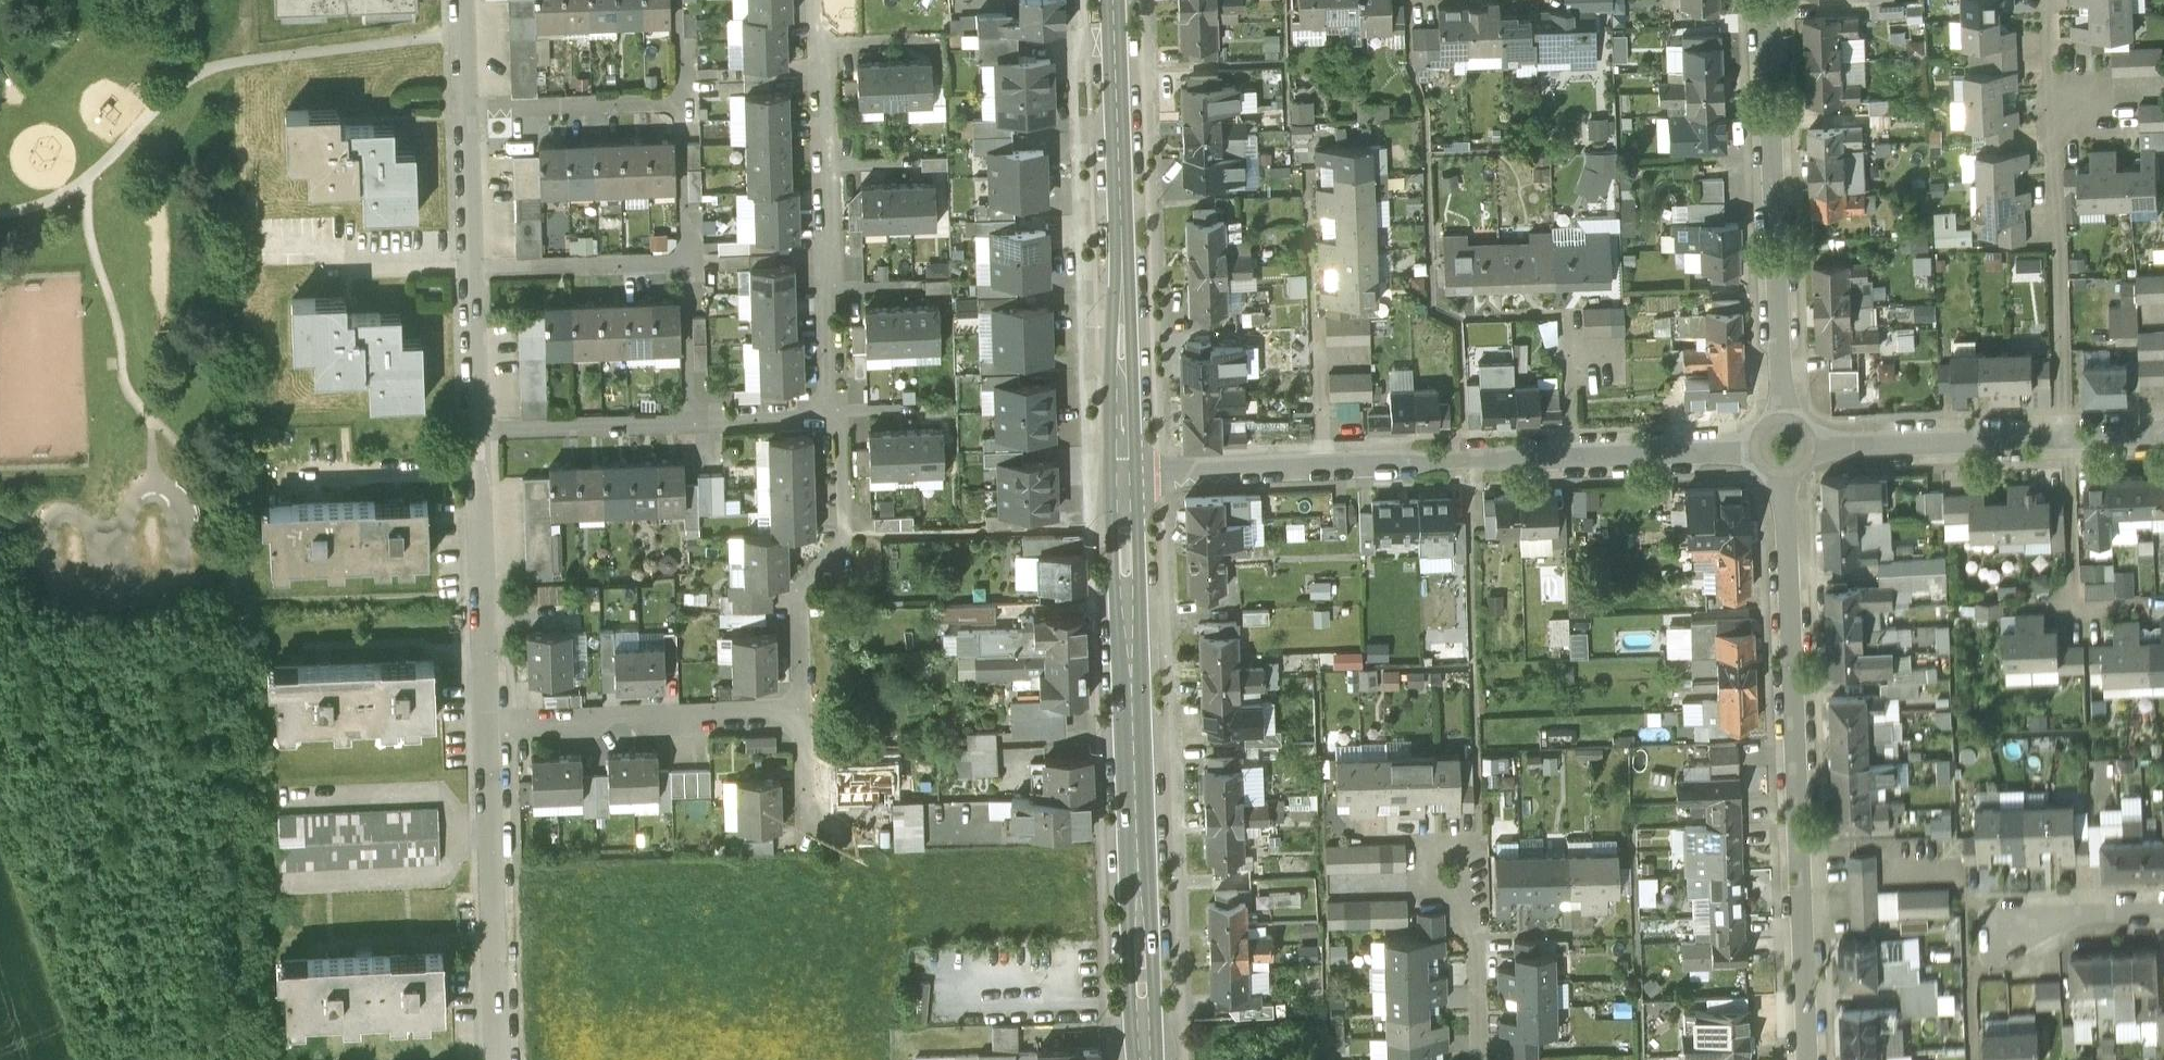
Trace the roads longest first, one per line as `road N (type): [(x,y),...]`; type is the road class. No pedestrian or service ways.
road 1 (residential): [(1752,450),(1124,477)]
road 2 (secondary): [(1149,1059),(1124,477)]
road 3 (residential): [(1784,482),(1810,1059)]
road 4 (secondary): [(1124,477),(1111,0)]
road 5 (residential): [(835,421),(816,0)]
road 6 (residential): [(1765,0),(1783,414)]
road 7 (residential): [(476,431),(835,421)]
road 8 (residential): [(2163,433),(1819,447)]
road 9 (residential): [(485,723),(499,1059)]
road 10 (residential): [(800,717),(485,723)]
road 11 (residential): [(800,717),(801,586),(840,540),(835,421)]
road 12 (residential): [(476,431),(485,723)]
road 13 (residential): [(1447,838),(1450,885),(1476,939),(1482,1059)]
road 14 (residential): [(471,270),(686,266)]
road 15 (residential): [(467,106),(680,102)]
road 16 (residential): [(2163,914),(1968,931)]
road 17 (residential): [(467,106),(471,270)]
road 18 (residential): [(471,270),(476,431)]
road 19 (residential): [(807,855),(800,717)]

